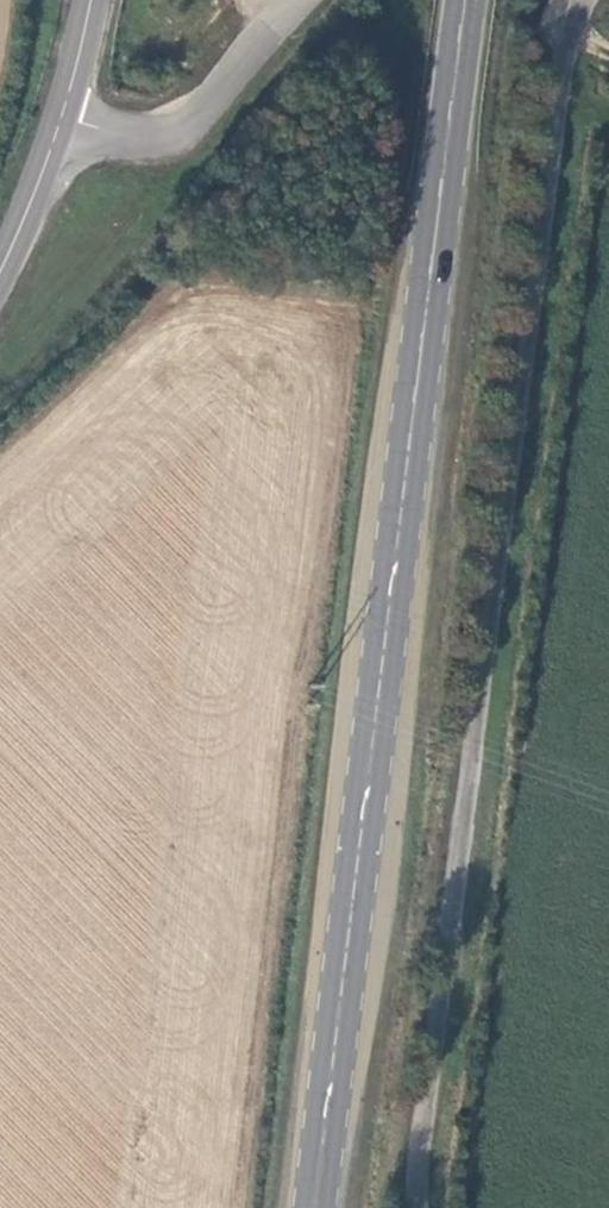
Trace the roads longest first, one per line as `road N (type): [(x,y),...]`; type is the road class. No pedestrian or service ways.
road 1 (unclassified): [(583,0),(571,31),(417,1207)]
road 2 (primary): [(463,0),(313,1207)]
road 3 (unclassified): [(60,118),(148,141),(170,139),(213,104),(298,0)]
road 4 (tertiary): [(0,271),(60,118)]
road 5 (tertiary): [(60,118),(91,0)]

